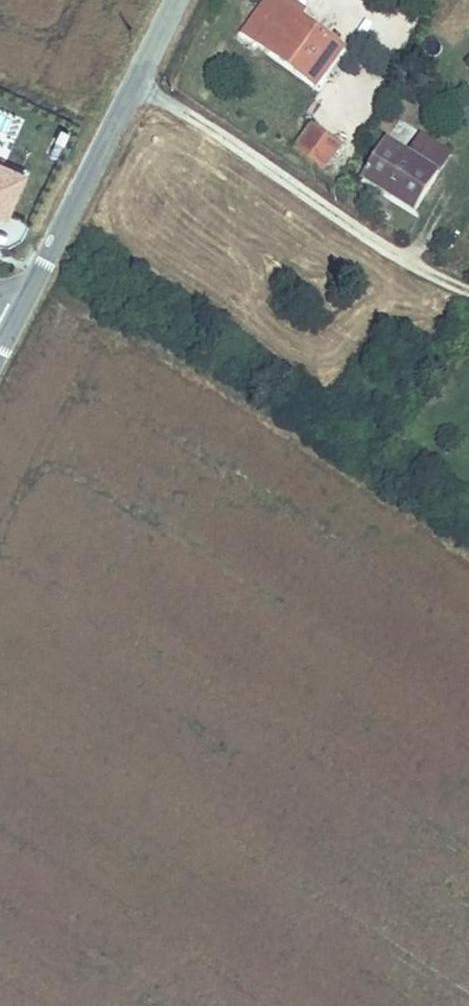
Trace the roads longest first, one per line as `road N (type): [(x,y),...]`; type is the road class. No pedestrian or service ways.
road 1 (unclassified): [(177,0),(21,309)]

